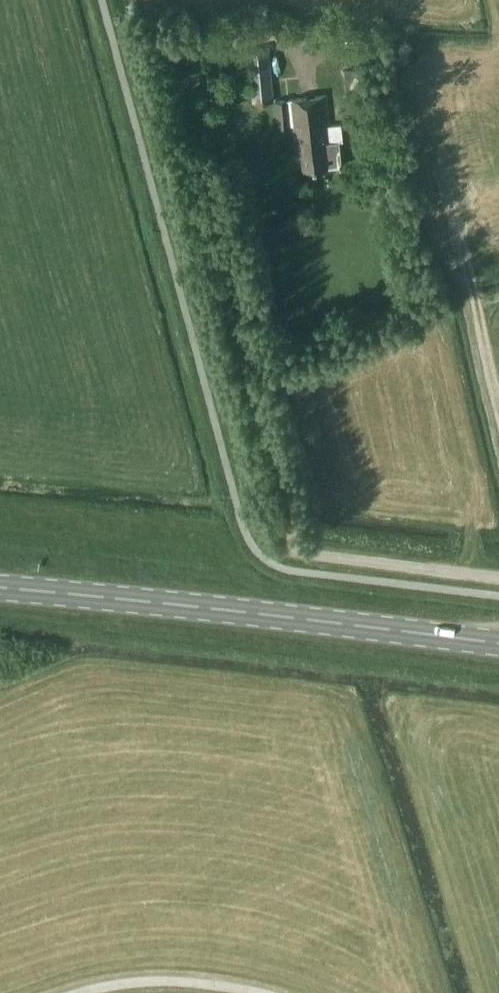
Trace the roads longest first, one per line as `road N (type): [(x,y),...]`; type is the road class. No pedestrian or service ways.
road 1 (track): [(287,504),(172,57),(149,0)]
road 2 (primary): [(0,586),(498,642)]
road 3 (unclassified): [(78,992),(168,980),(262,992)]
road 4 (track): [(498,410),(473,290)]

